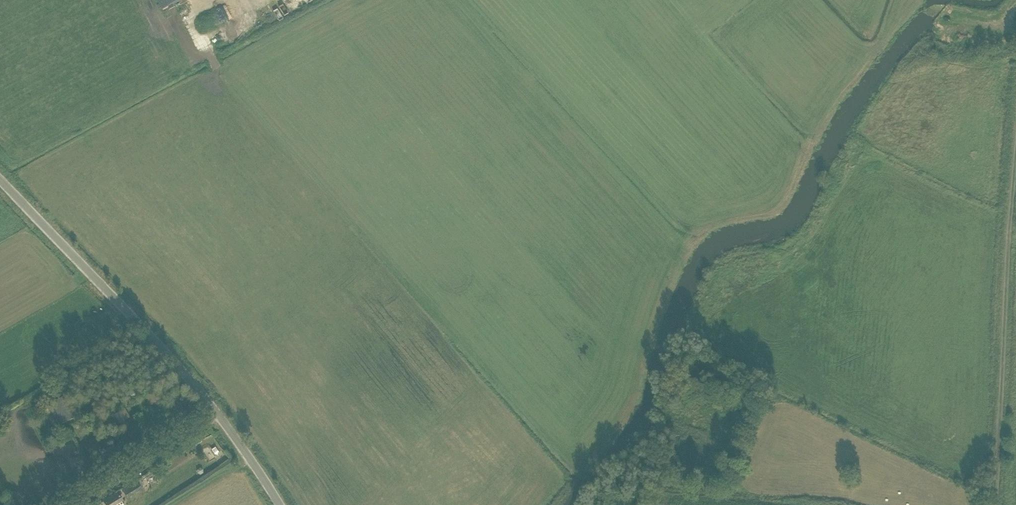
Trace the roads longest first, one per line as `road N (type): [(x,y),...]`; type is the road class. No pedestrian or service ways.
road 1 (residential): [(279,504),(171,360),(0,181)]
road 2 (track): [(1015,167),(994,504)]

